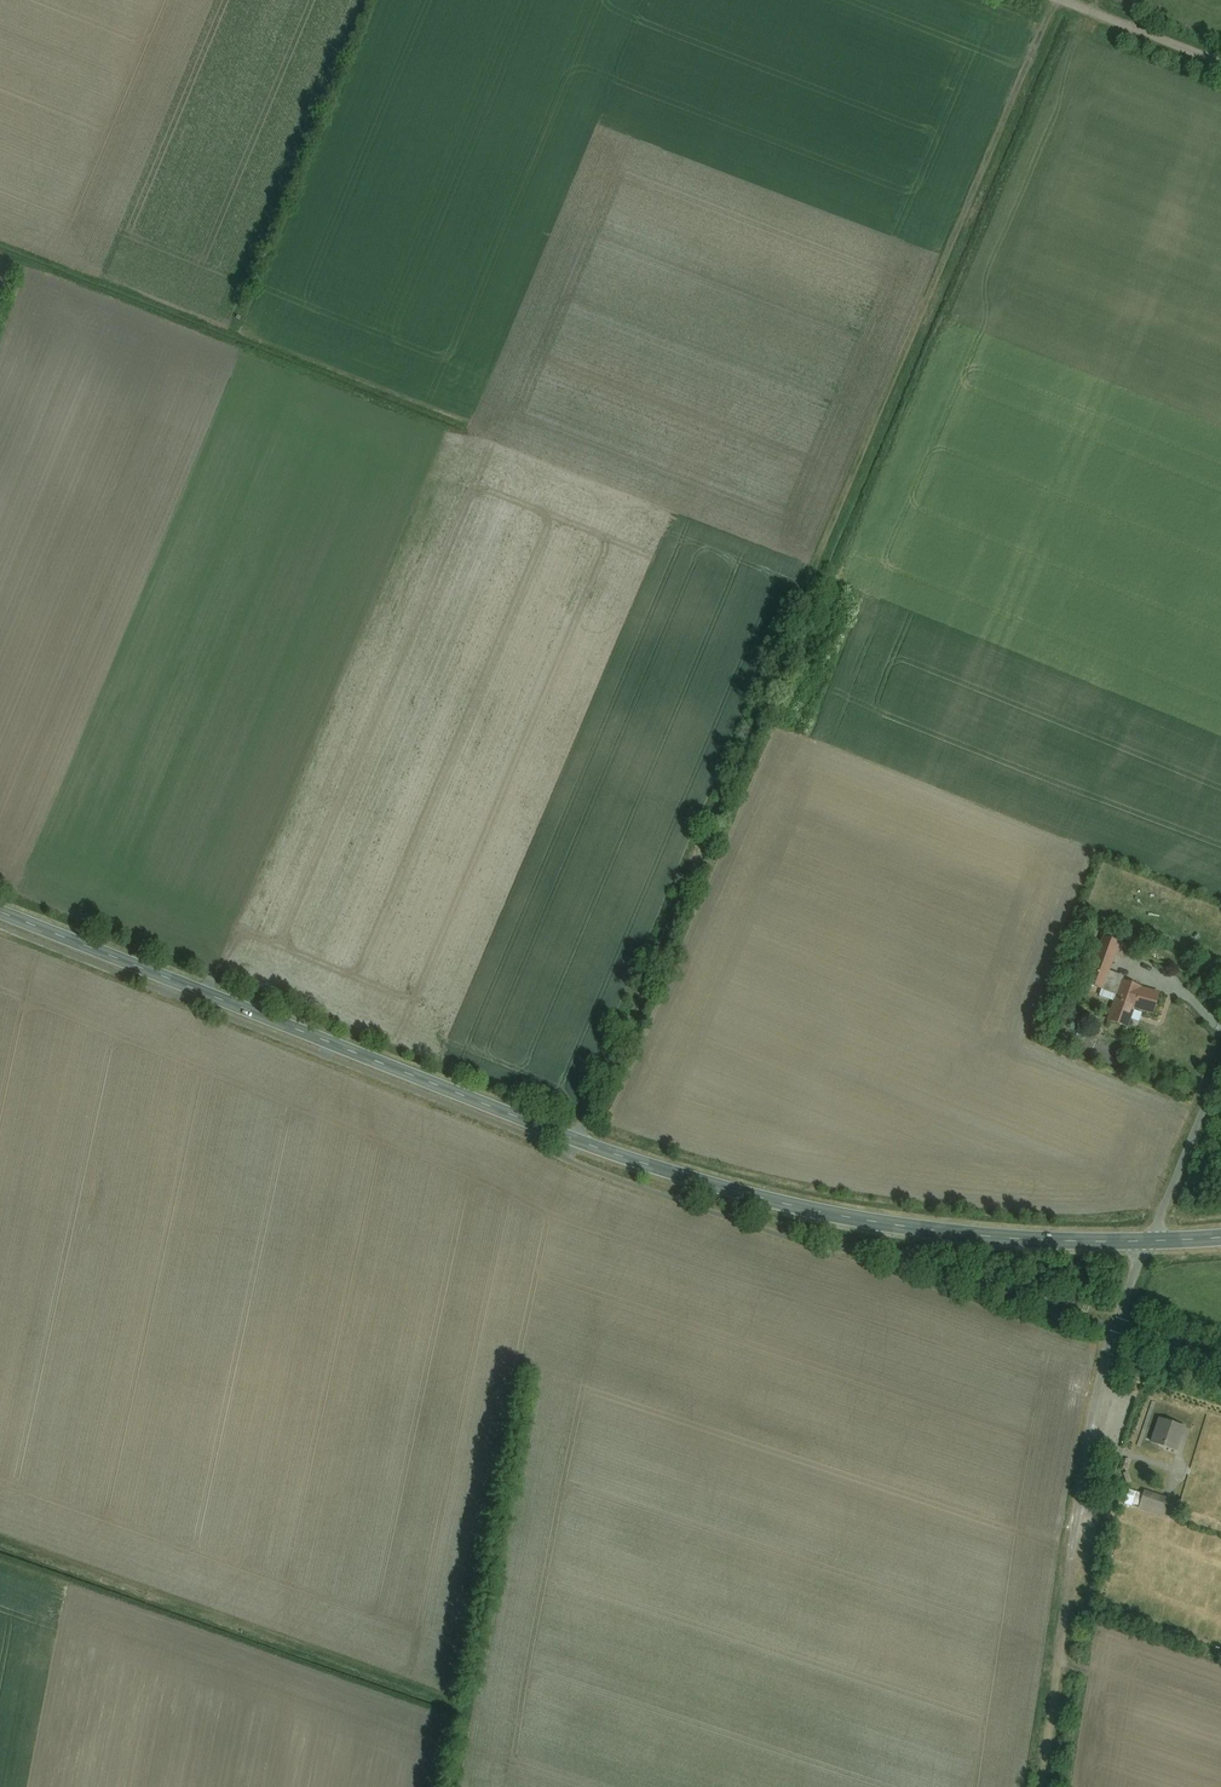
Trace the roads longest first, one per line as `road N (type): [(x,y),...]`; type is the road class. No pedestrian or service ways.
road 1 (track): [(1063,0),(576,1142)]
road 2 (secondary): [(1147,1242),(1003,1240),(725,1191),(590,1148),(0,910)]
road 3 (track): [(1043,1786),(1073,1559),(1121,1326)]
road 4 (unclassified): [(1220,1064),(1147,1242)]
road 5 (unclassified): [(1220,1358),(1121,1326),(1147,1242)]
road 6 (unclassified): [(1075,0),(1220,56)]

